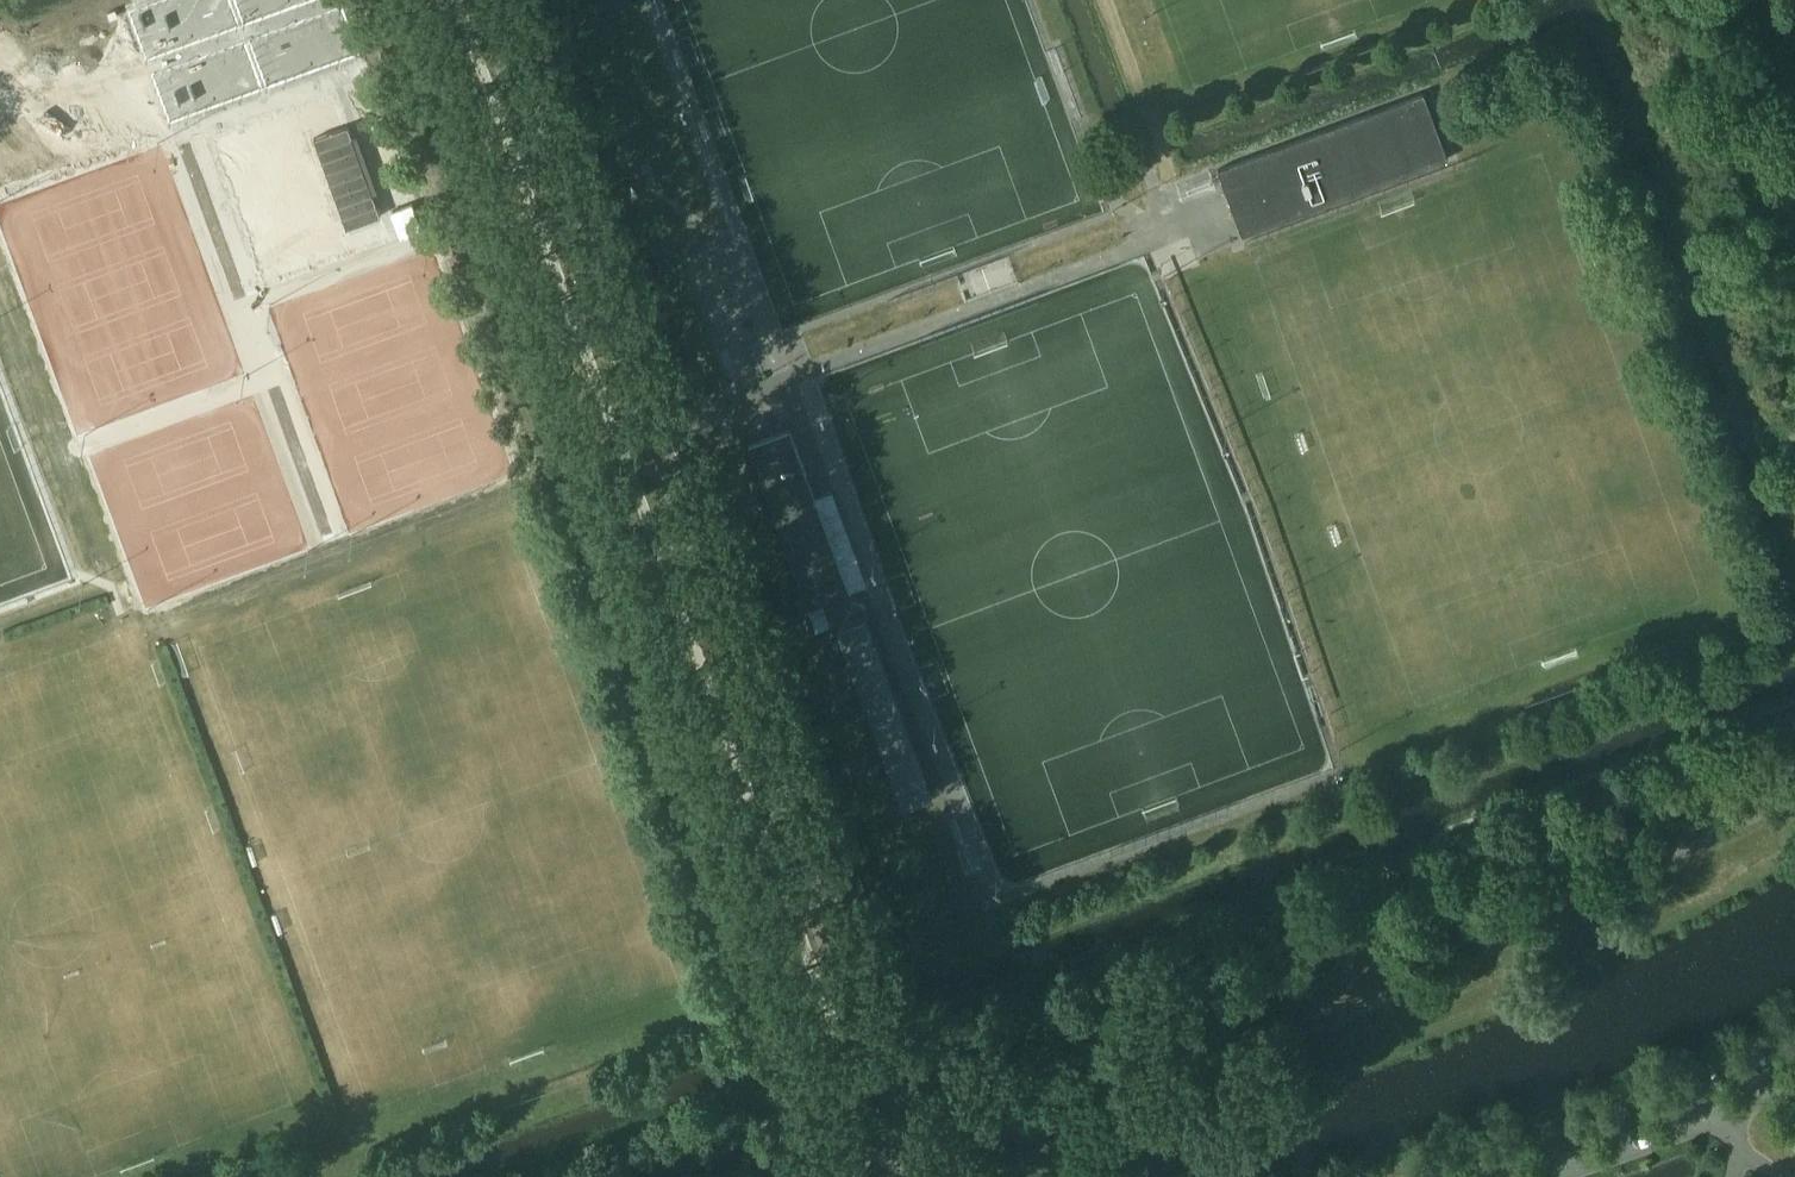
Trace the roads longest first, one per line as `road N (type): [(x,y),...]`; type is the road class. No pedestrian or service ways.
road 1 (unclassified): [(933,1176),(498,0)]
road 2 (unclassified): [(1539,1176),(1727,1113),(1794,1080)]

